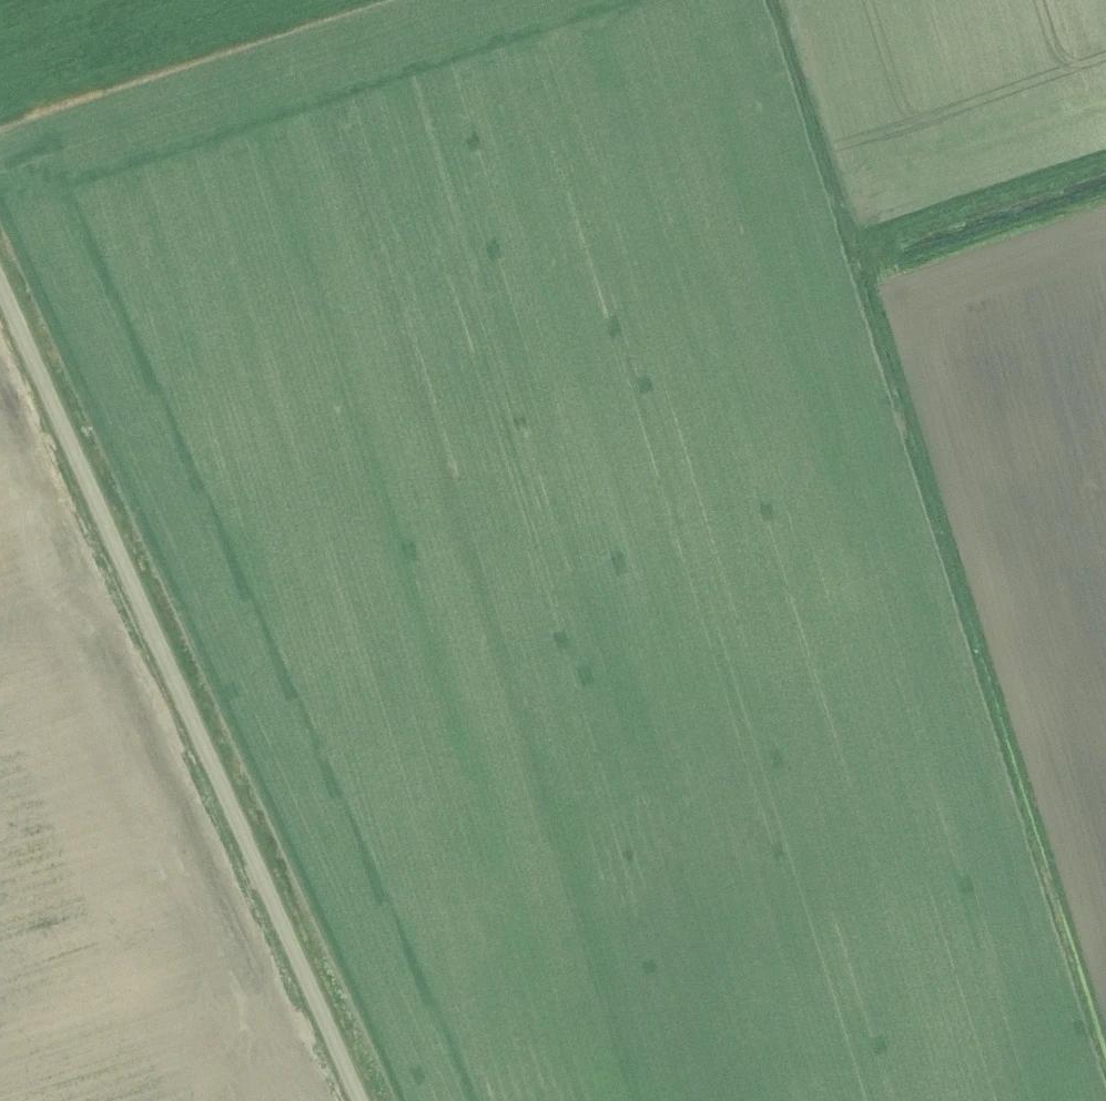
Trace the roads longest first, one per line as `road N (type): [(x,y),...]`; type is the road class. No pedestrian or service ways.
road 1 (unclassified): [(360,1100),(0,287)]

